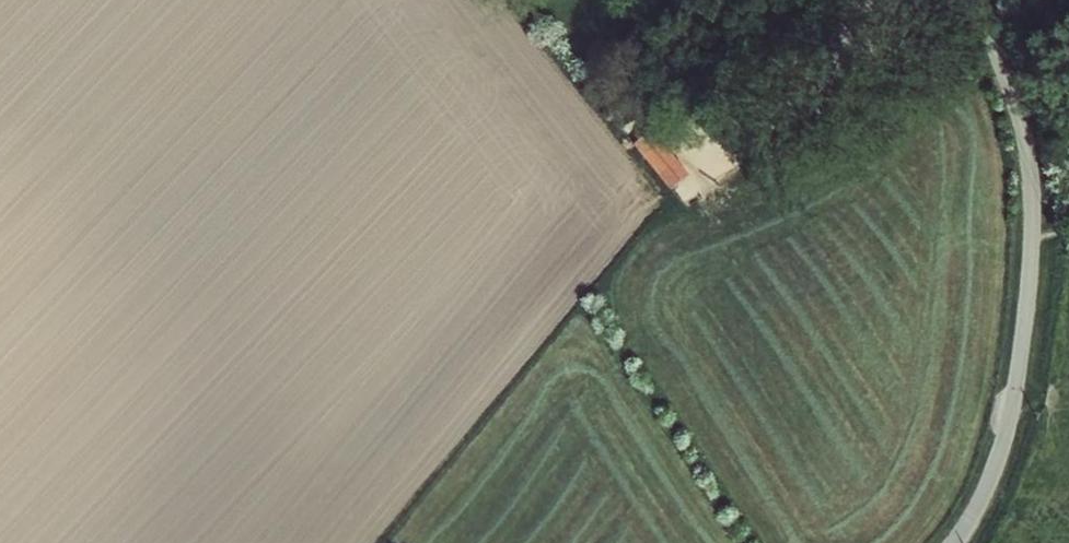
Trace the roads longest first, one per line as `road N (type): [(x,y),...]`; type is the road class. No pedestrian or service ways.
road 1 (residential): [(969,0),(1023,141),(1032,239),(1006,432),(984,496),(955,542)]

